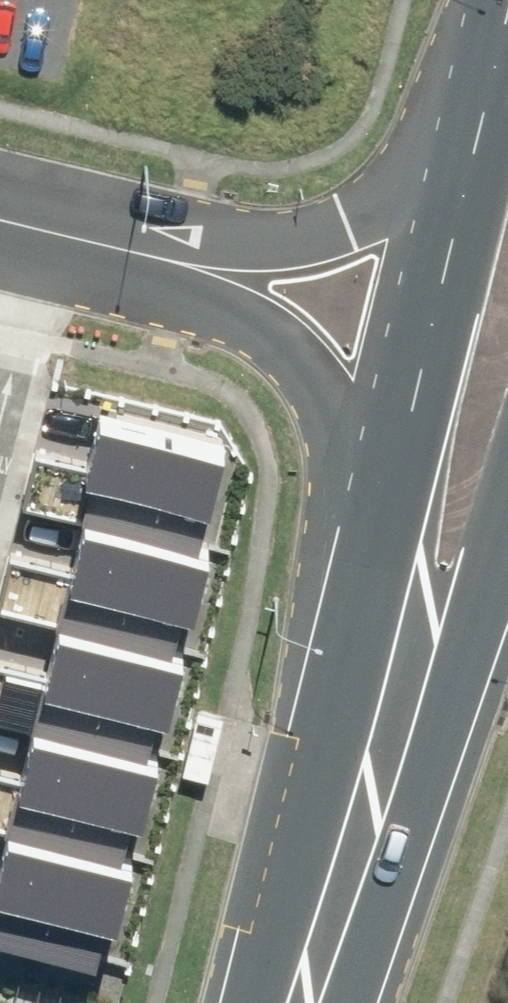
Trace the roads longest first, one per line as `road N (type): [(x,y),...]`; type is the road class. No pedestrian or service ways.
road 1 (secondary): [(351,795),(362,518),(377,457)]
road 2 (secondary): [(507,536),(351,795)]
road 3 (secondary): [(377,457),(448,169)]
road 4 (residential): [(192,264),(317,228),(448,169)]
road 5 (residential): [(377,457),(192,264)]
road 6 (residential): [(0,483),(59,235)]
road 7 (secondary): [(300,1002),(351,795)]
road 8 (secondary): [(448,169),(491,0)]
road 9 (residential): [(192,264),(59,235)]

